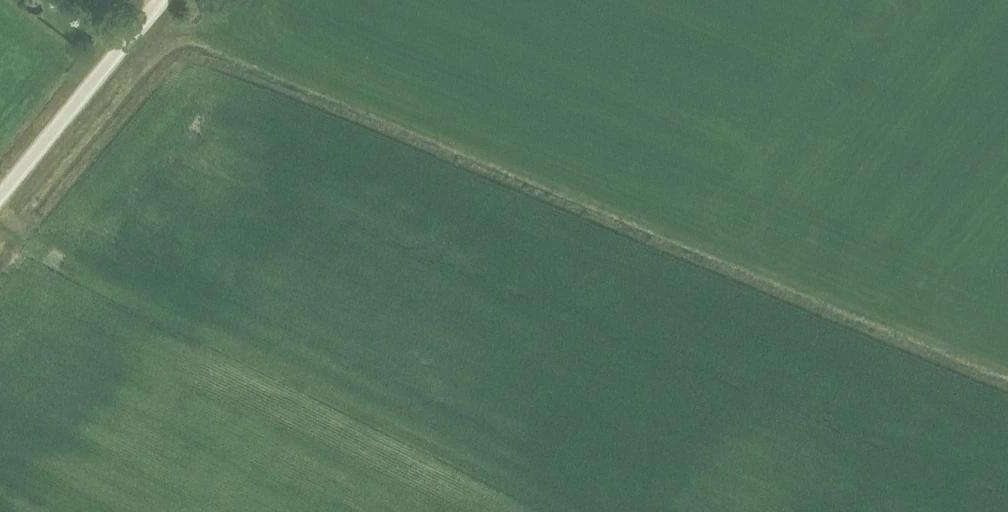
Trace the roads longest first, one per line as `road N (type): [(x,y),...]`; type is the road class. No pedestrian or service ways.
road 1 (unclassified): [(0,197),(163,0)]

